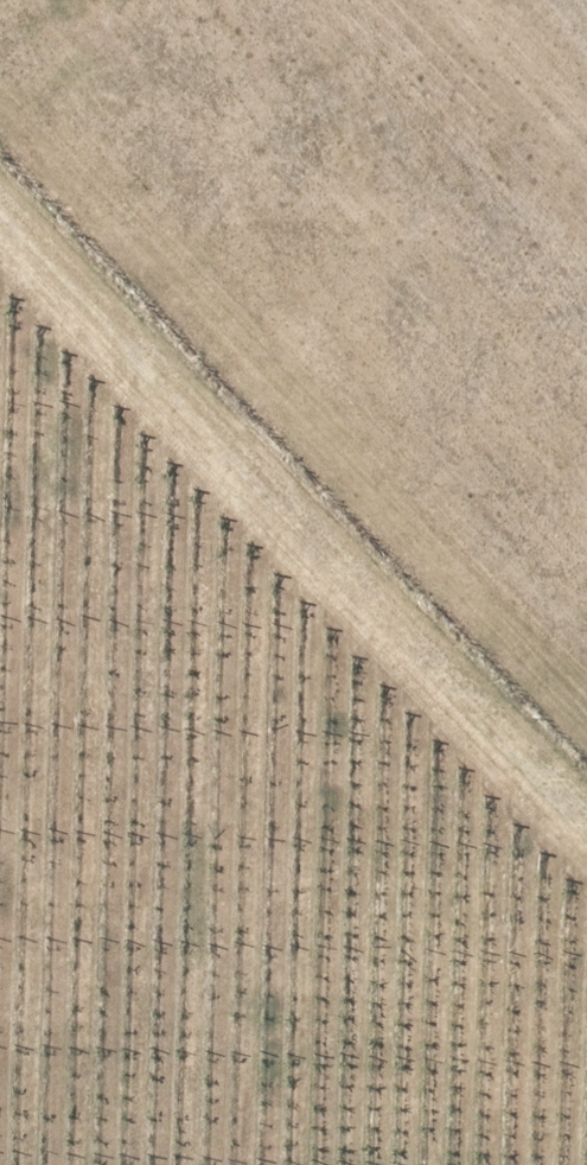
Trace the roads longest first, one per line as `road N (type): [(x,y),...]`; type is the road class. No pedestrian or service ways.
road 1 (track): [(586,707),(0,87)]
road 2 (track): [(0,207),(586,817)]

